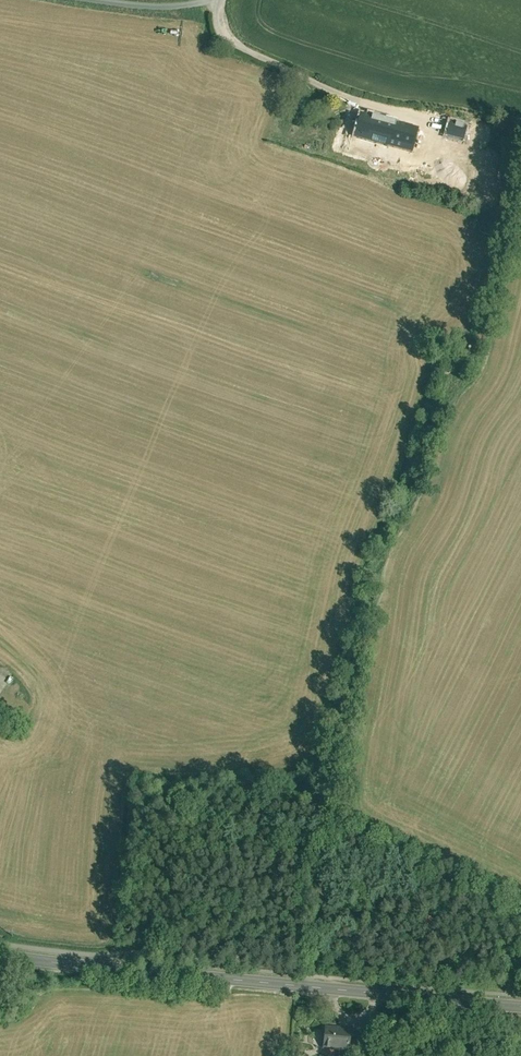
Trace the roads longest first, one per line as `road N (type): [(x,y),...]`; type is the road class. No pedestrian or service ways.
road 1 (tertiary): [(520,1004),(0,953)]

